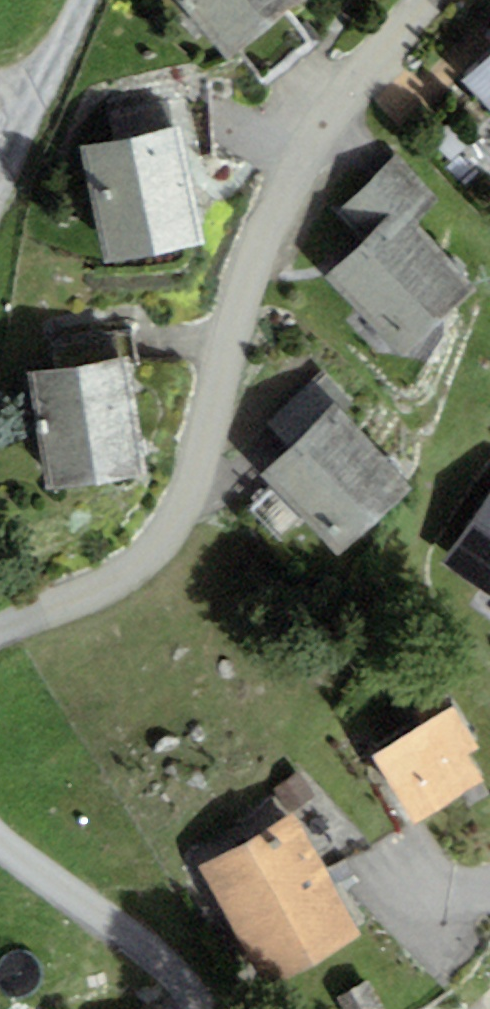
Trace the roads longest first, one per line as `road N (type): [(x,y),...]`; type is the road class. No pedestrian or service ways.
road 1 (residential): [(431,0),(308,145),(282,192),(166,535),(115,582),(0,633)]
road 2 (residential): [(203,1008),(0,834)]
road 3 (residential): [(0,180),(83,0)]

